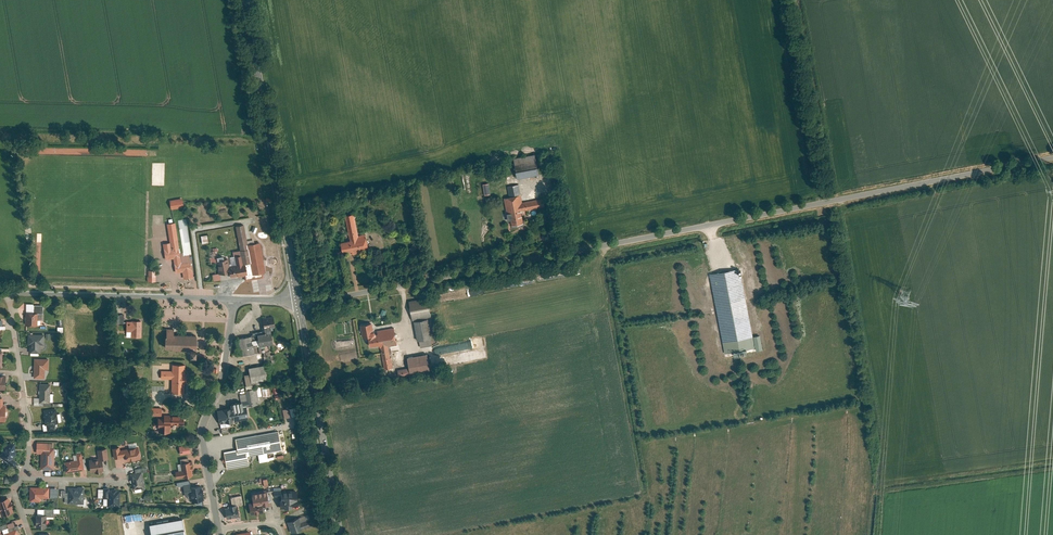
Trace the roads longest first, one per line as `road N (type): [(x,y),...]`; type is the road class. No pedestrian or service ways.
road 1 (residential): [(1052,159),(300,304)]
road 2 (tertiary): [(245,0),(298,299)]
road 3 (residential): [(235,298),(220,382),(202,426),(219,529)]
road 4 (tertiary): [(300,304),(338,534)]
road 5 (residential): [(235,298),(11,294)]
road 6 (residential): [(29,463),(31,418),(11,294)]

